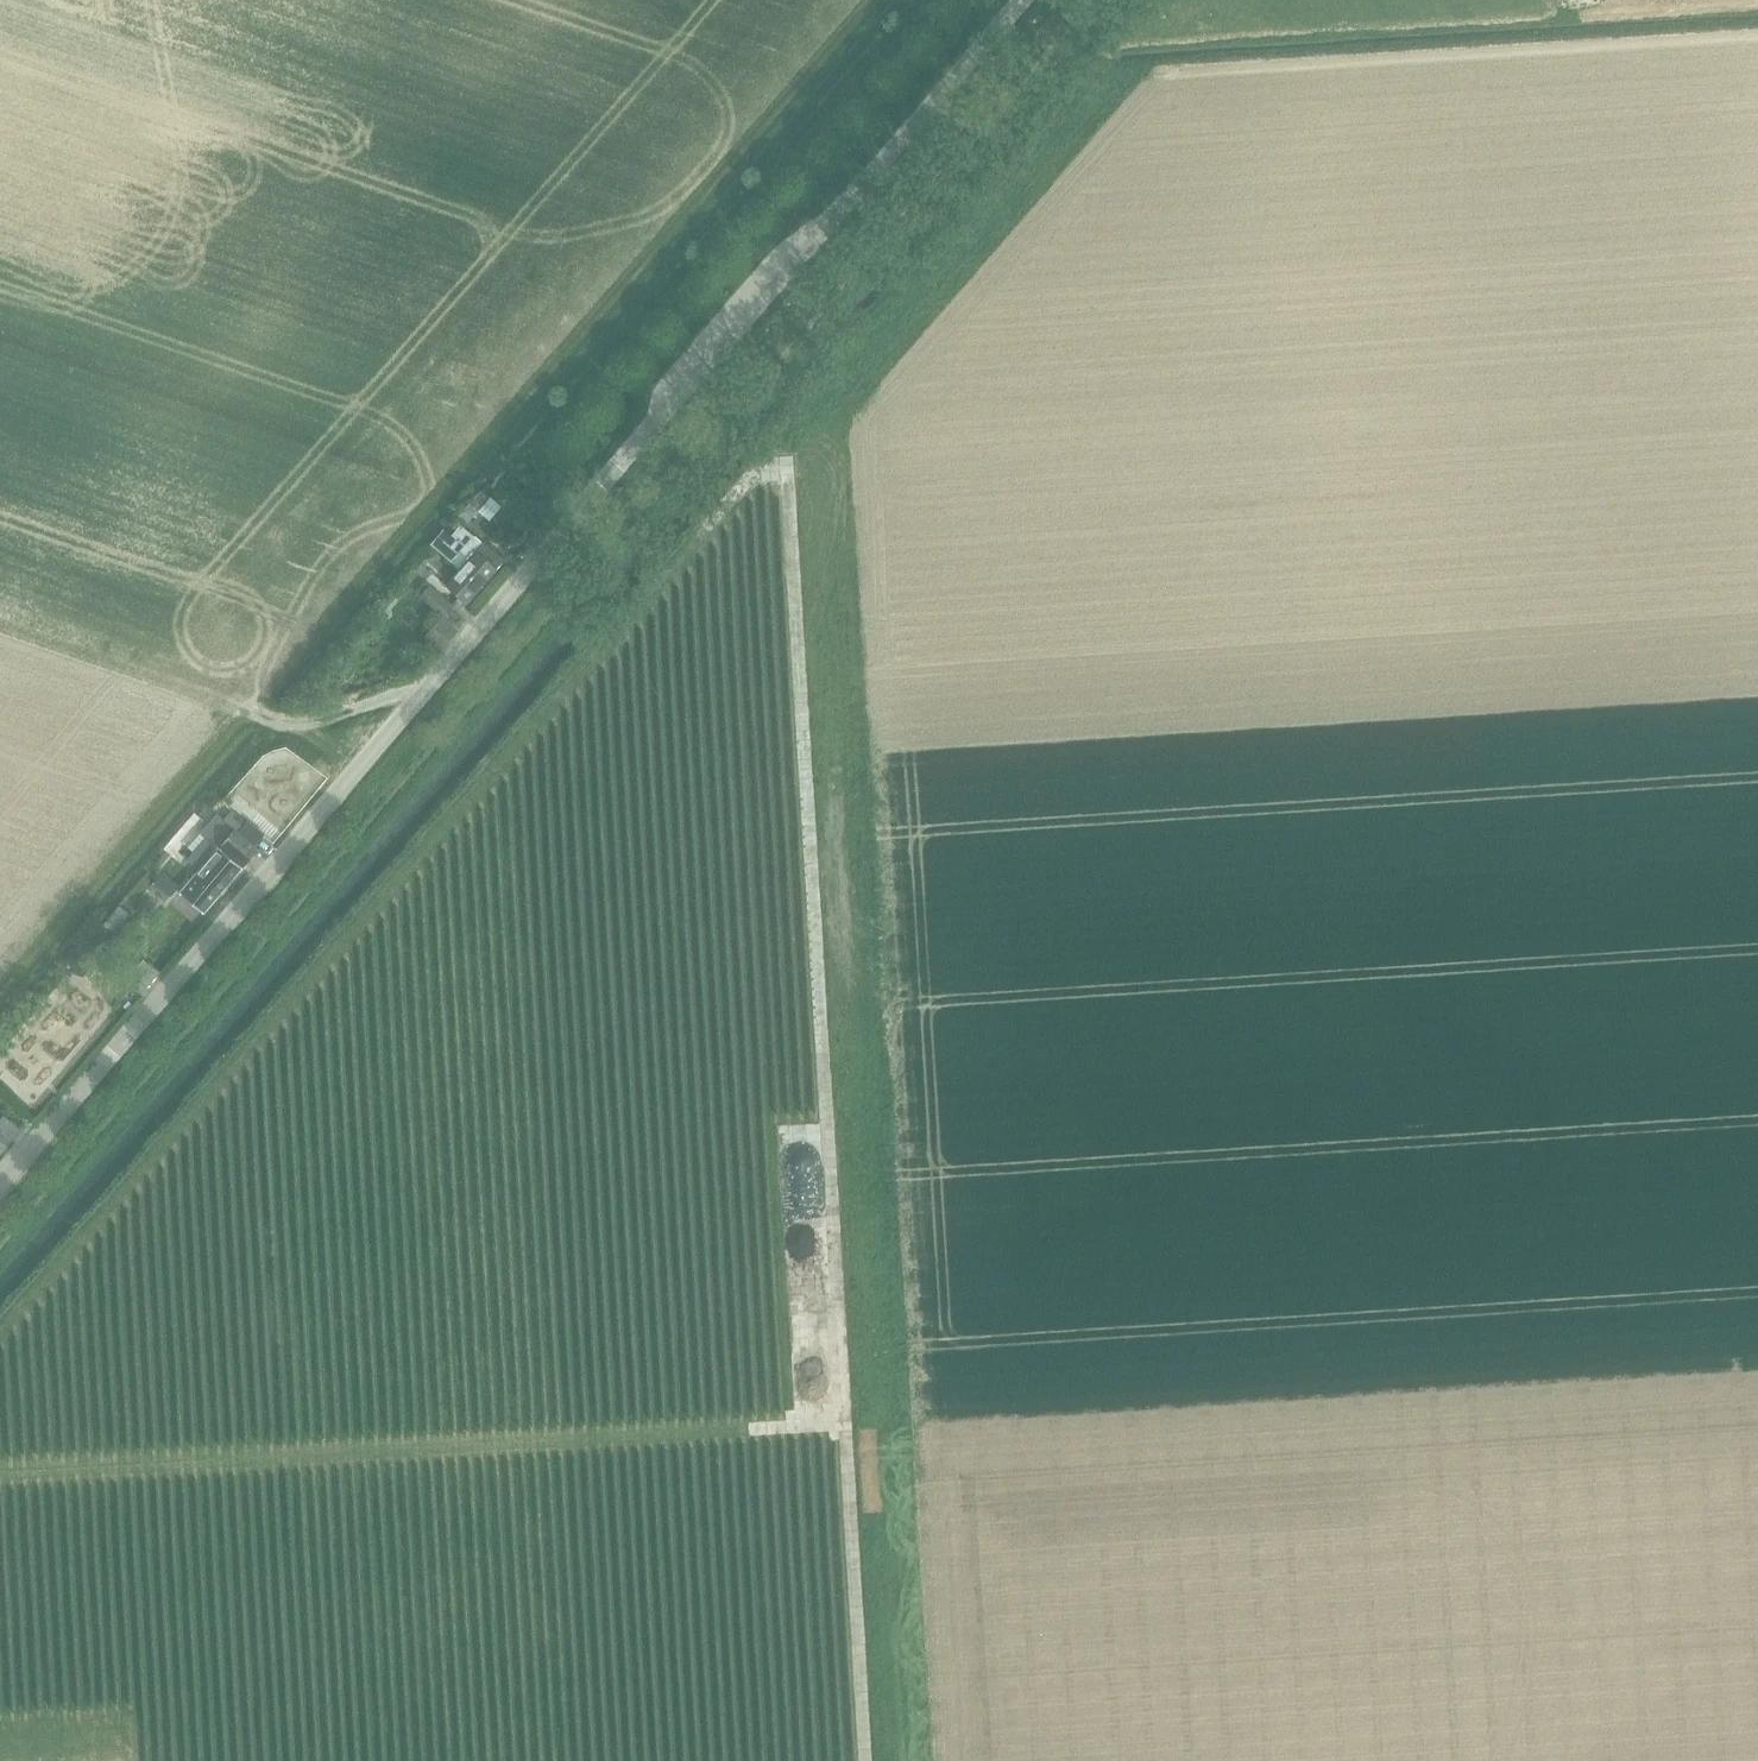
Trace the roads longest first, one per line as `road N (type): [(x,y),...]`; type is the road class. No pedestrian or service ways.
road 1 (unclassified): [(0,1177),(1028,0)]
road 2 (track): [(710,523),(754,474),(776,472),(786,481),(864,1760)]

